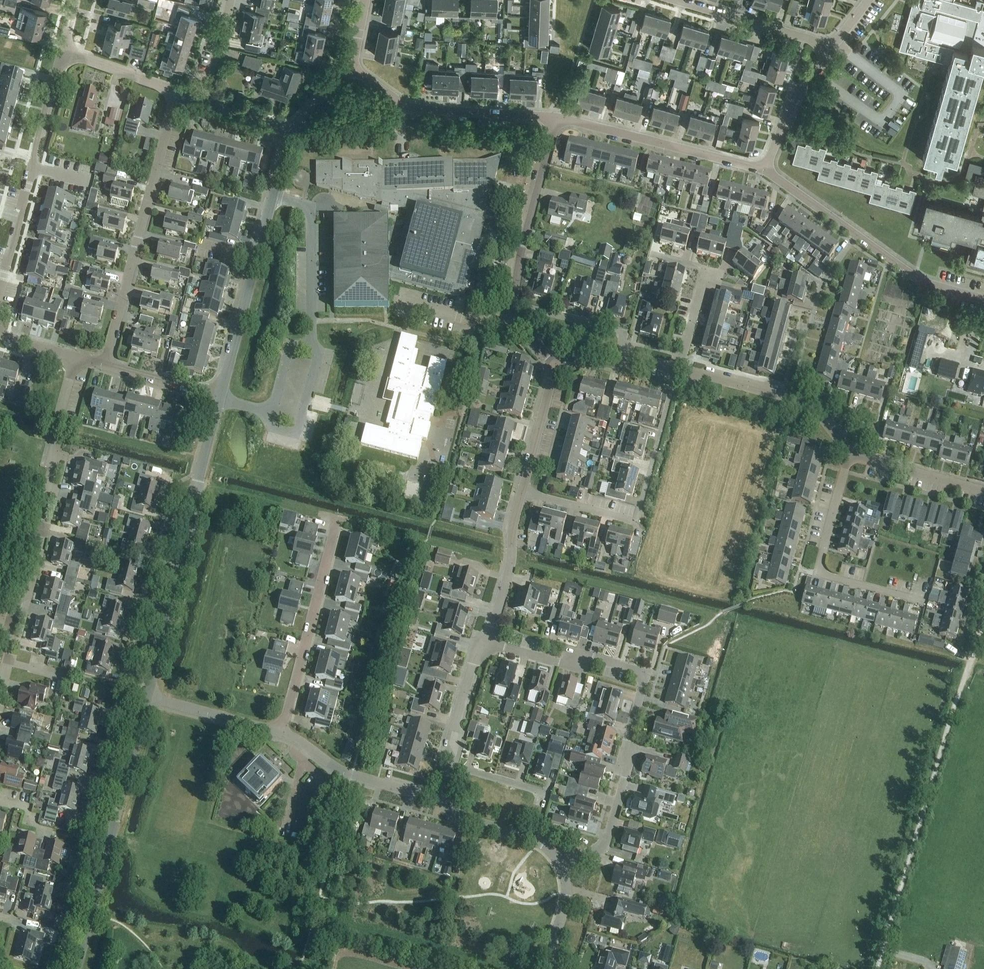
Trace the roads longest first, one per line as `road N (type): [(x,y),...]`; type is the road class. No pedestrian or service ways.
road 1 (residential): [(563,867),(604,847),(642,675),(591,657),(563,664),(488,643)]
road 2 (track): [(884,943),(983,619)]
road 3 (unclassified): [(147,697),(220,398)]
road 4 (residential): [(105,365),(176,91)]
road 5 (unclassified): [(76,968),(147,697)]
road 6 (unclassified): [(220,398),(290,131)]
road 7 (residential): [(983,300),(915,278),(765,171)]
road 8 (residential): [(0,289),(62,52)]
road 9 (residential): [(922,602),(822,571),(850,457)]
road 10 (residential): [(282,733),(337,518)]
road 11 (residential): [(557,118),(411,107),(349,66)]
road 12 (residential): [(765,171),(557,118)]
road 13 (residential): [(678,368),(807,406),(850,457)]
road 14 (residential): [(513,303),(557,118)]
road 15 (residential): [(13,625),(40,552),(54,442)]
road 16 (residential): [(443,801),(352,776),(282,733)]
road 17 (residential): [(830,50),(673,0)]
road 18 (residential): [(678,368),(706,269),(652,255)]
road 19 (residential): [(522,492),(488,643)]
road 20 (residential): [(443,801),(456,817),(537,841),(563,867)]
road 21 (residential): [(282,733),(147,697)]
road 22 (residential): [(765,171),(800,88),(830,50)]
road 23 (residential): [(850,457),(983,491)]
road 24 (residential): [(513,303),(624,333),(619,353)]
road 25 (residential): [(522,492),(555,366)]
road 26 (residential): [(488,643),(472,666),(452,766)]
road 27 (residential): [(176,91),(62,52)]

